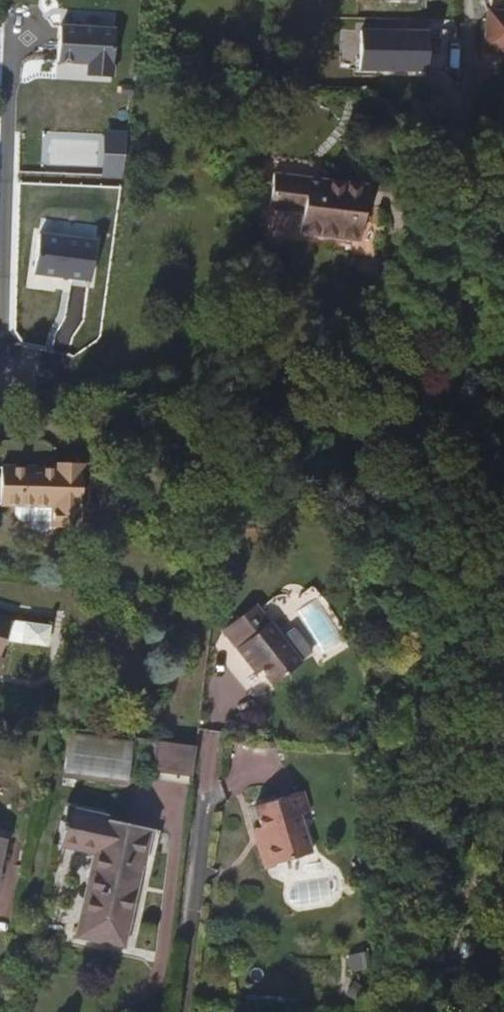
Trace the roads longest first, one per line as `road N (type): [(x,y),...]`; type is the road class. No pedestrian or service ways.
road 1 (residential): [(473,0),(463,357),(427,505),(442,656),(408,842)]
road 2 (residential): [(202,737),(176,1011)]
road 3 (track): [(406,1011),(397,912),(408,842)]

